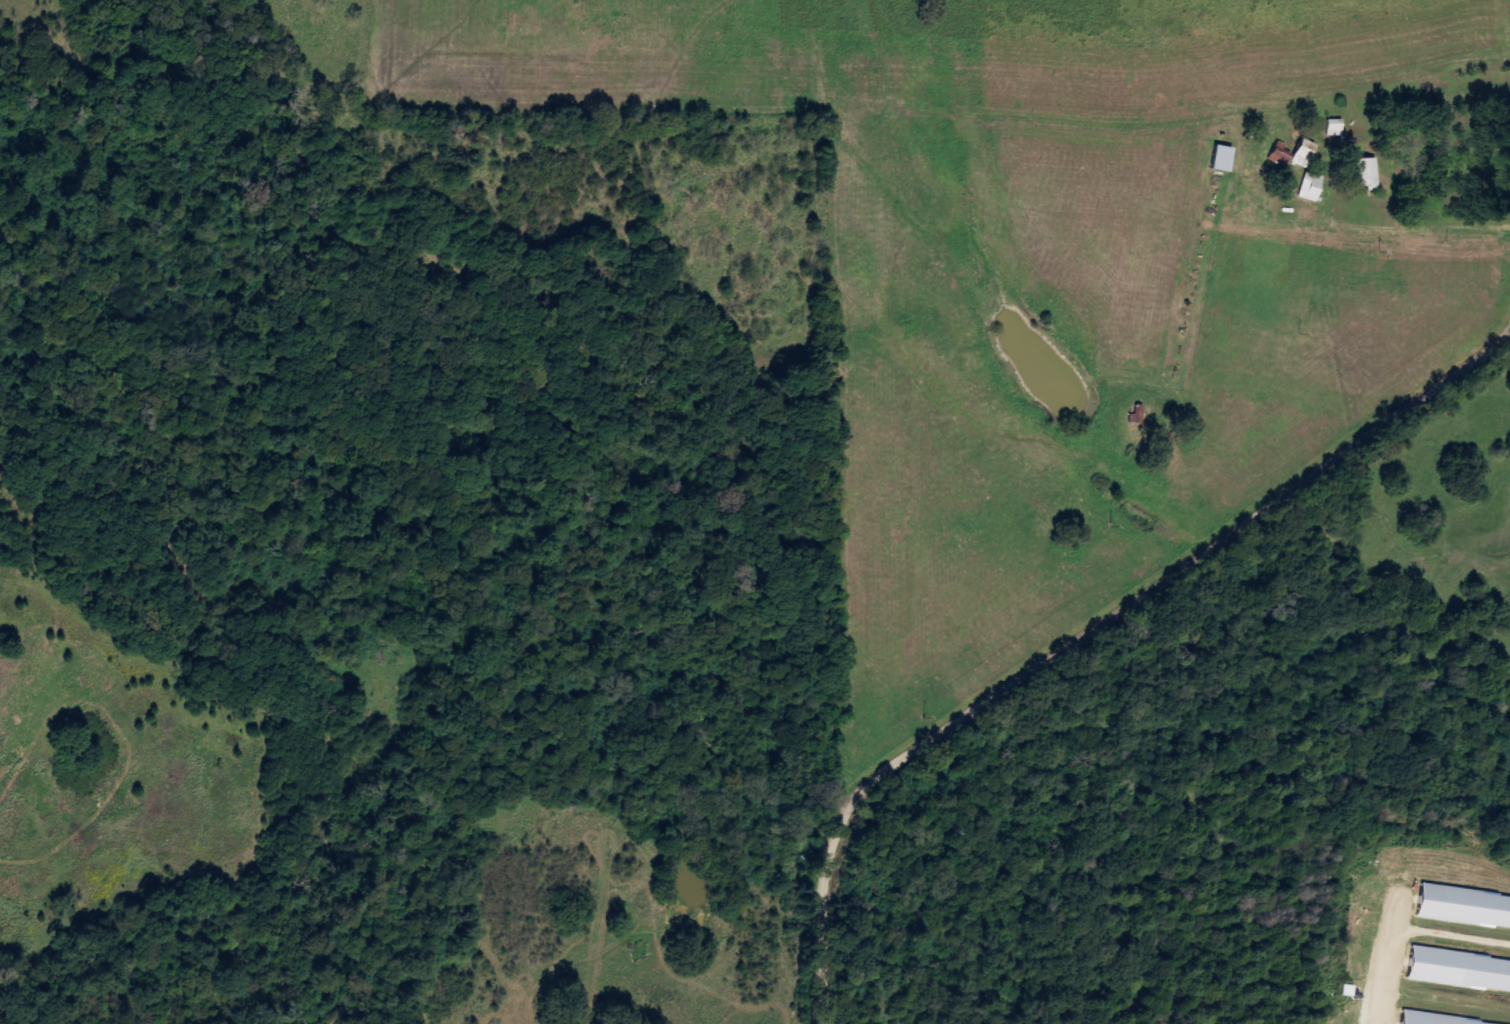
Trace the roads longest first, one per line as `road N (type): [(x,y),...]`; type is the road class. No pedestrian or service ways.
road 1 (residential): [(868,796),(1286,500),(1509,325)]
road 2 (residential): [(836,1023),(833,871),(868,796)]

